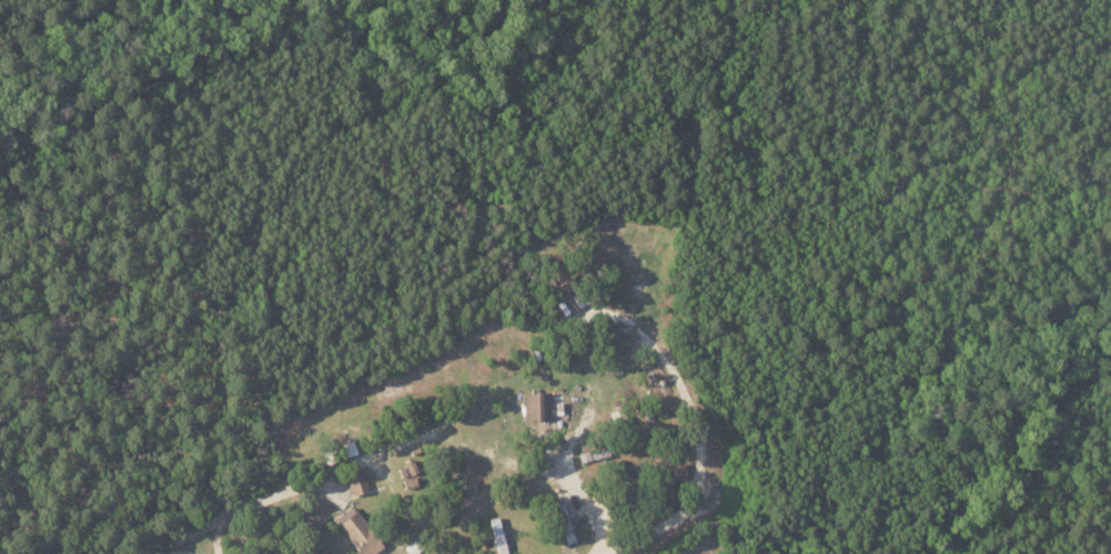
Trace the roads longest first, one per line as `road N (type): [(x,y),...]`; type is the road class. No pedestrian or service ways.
road 1 (track): [(737,0),(653,317)]
road 2 (residential): [(614,553),(716,501),(698,421),(661,336)]

